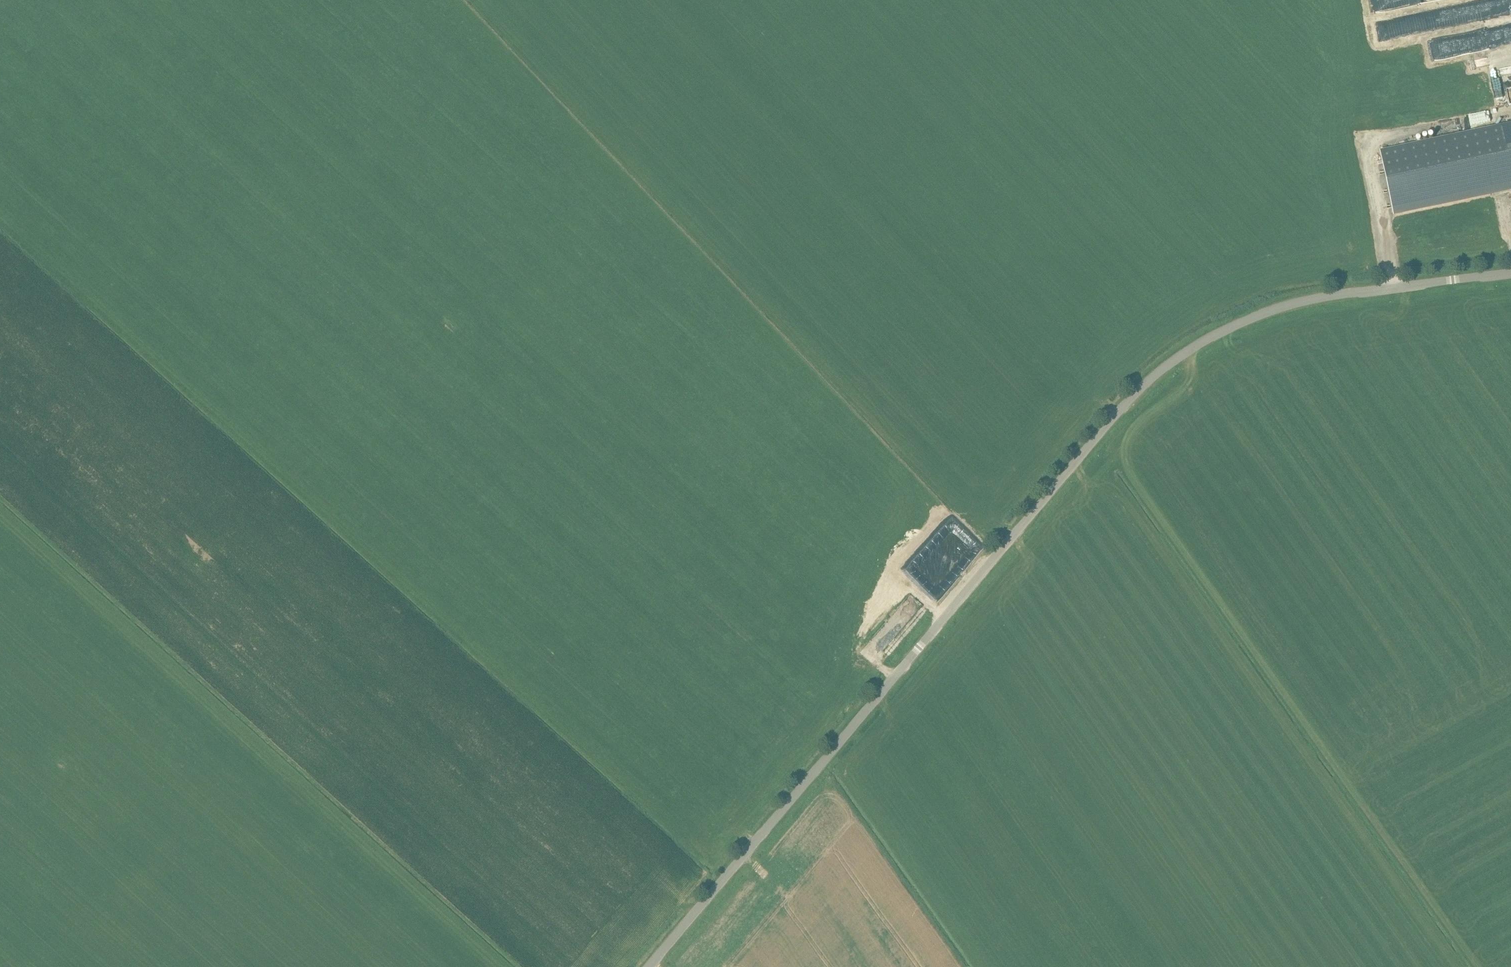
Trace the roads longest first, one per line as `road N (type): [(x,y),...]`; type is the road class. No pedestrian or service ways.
road 1 (tertiary): [(646,966),(989,562),(1187,344),(1235,320),(1340,295),(1510,273)]

